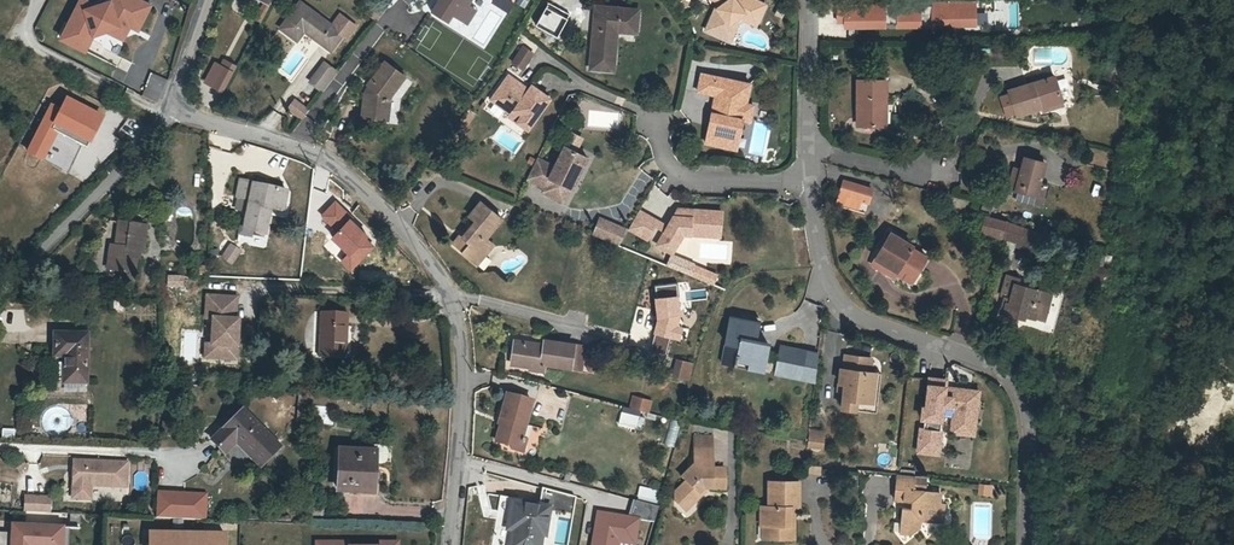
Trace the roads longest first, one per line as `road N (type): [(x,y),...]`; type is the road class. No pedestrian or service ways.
road 1 (residential): [(179,107),(194,119),(308,151),(347,174),(436,277),(451,303),(461,366),(450,544)]
road 2 (residential): [(1022,544),(1028,428),(1011,385),(992,366),(846,309),(824,267),(810,182)]
road 3 (residential): [(0,293),(179,107)]
road 4 (residential): [(656,122),(665,155),(692,179),(810,182)]
road 5 (residential): [(810,182),(807,0)]

